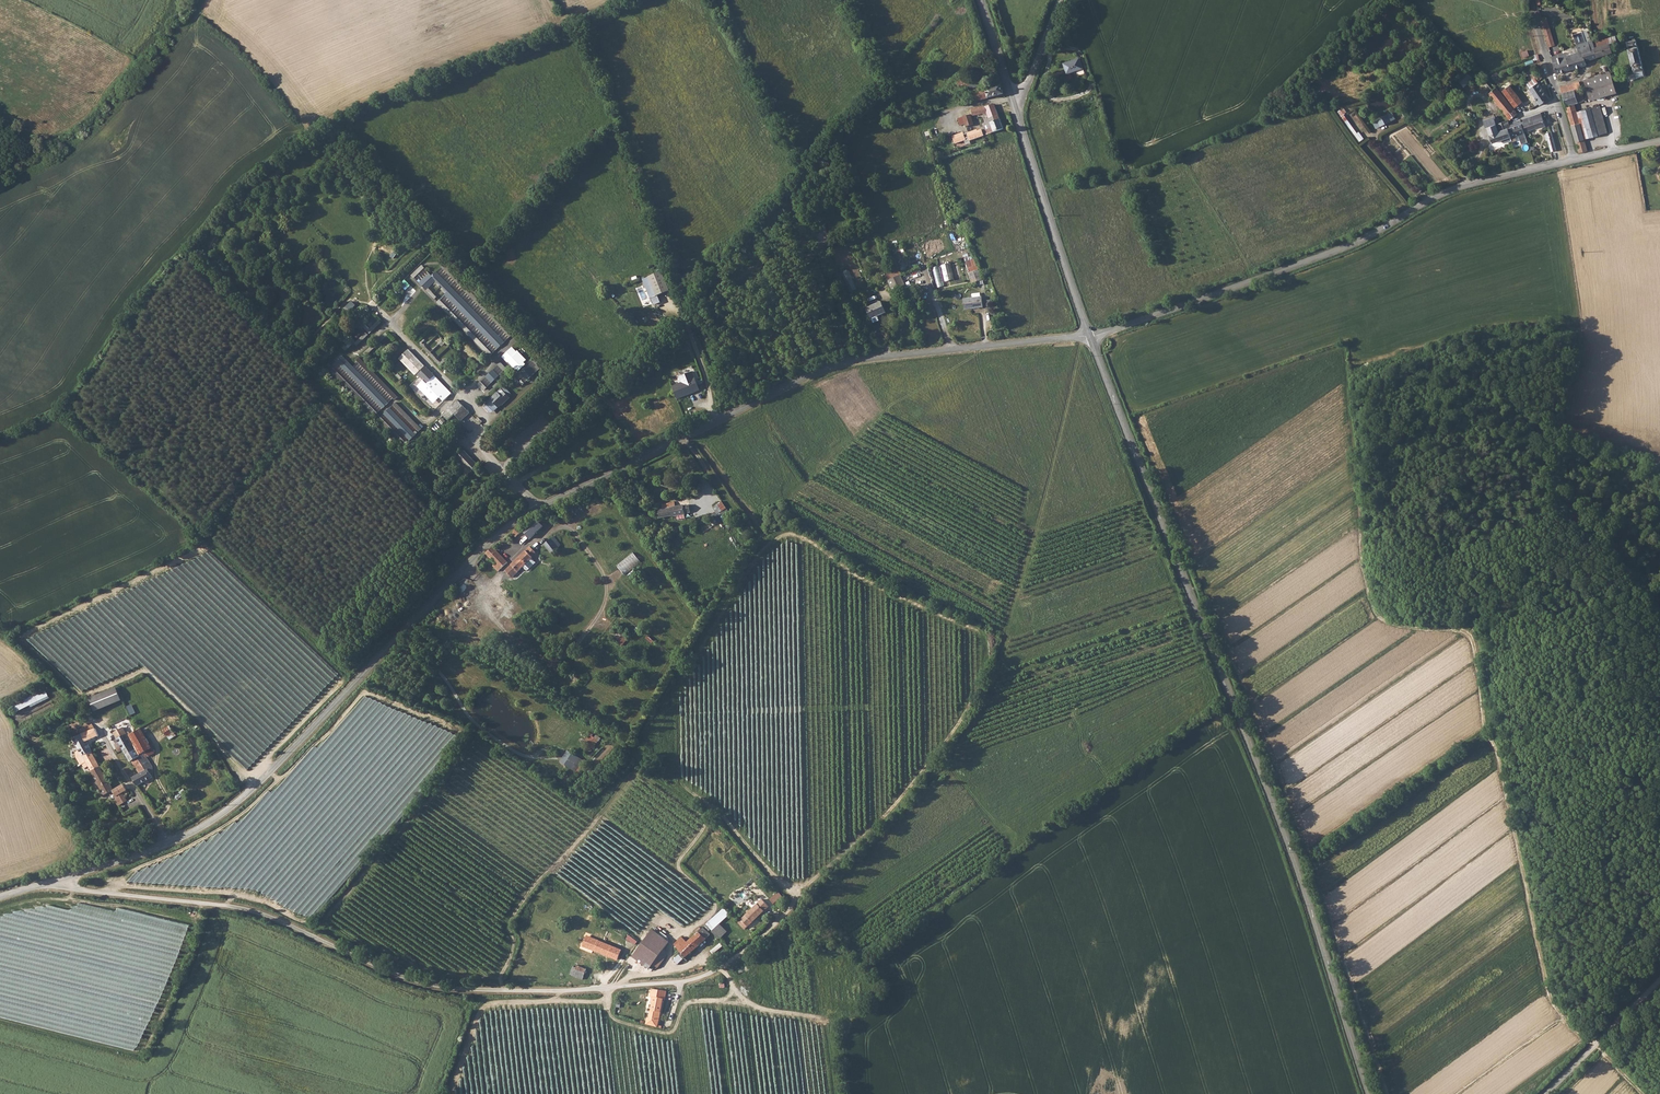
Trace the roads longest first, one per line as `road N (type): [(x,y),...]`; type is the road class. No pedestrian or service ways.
road 1 (unclassified): [(1090,336),(835,366),(530,513),(470,561),(257,784),(170,843)]
road 2 (tertiary): [(1368,1093),(1272,800),(1090,336)]
road 3 (unclassified): [(41,884),(260,913),(408,977),(529,993),(691,980),(726,966),(794,907)]
road 4 (unclassified): [(1575,160),(1451,191),(1347,246),(1090,336)]
road 5 (tertiary): [(1090,336),(1013,101)]
road 6 (unclassified): [(1659,979),(1547,1093)]
road 7 (residential): [(1538,29),(1575,160)]
road 8 (unclassified): [(170,843),(41,884)]
road 9 (residential): [(102,733),(170,843)]

